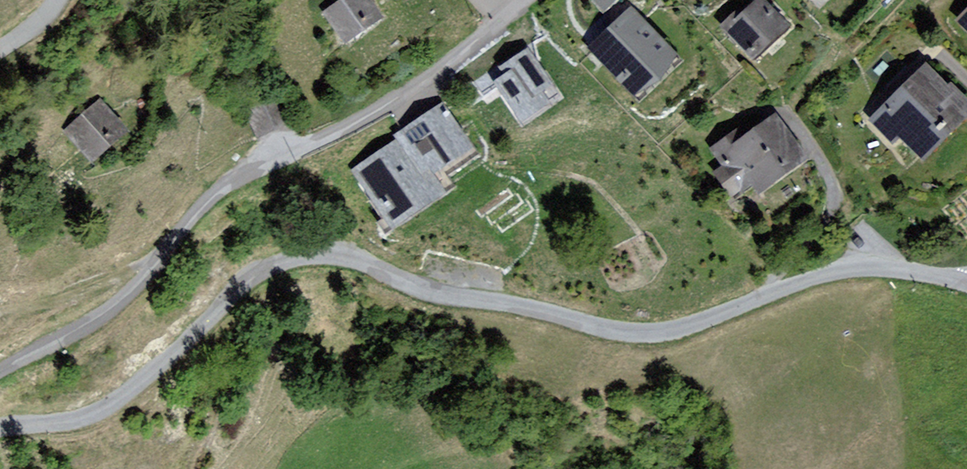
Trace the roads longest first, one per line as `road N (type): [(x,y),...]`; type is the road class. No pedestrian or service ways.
road 1 (unclassified): [(966,284),(858,267),(689,325),(632,333),(439,294),(332,254),(306,255),(243,287),(101,411),(78,421),(0,428)]
road 2 (residential): [(522,0),(426,82),(239,175),(163,259),(88,326),(0,374)]

